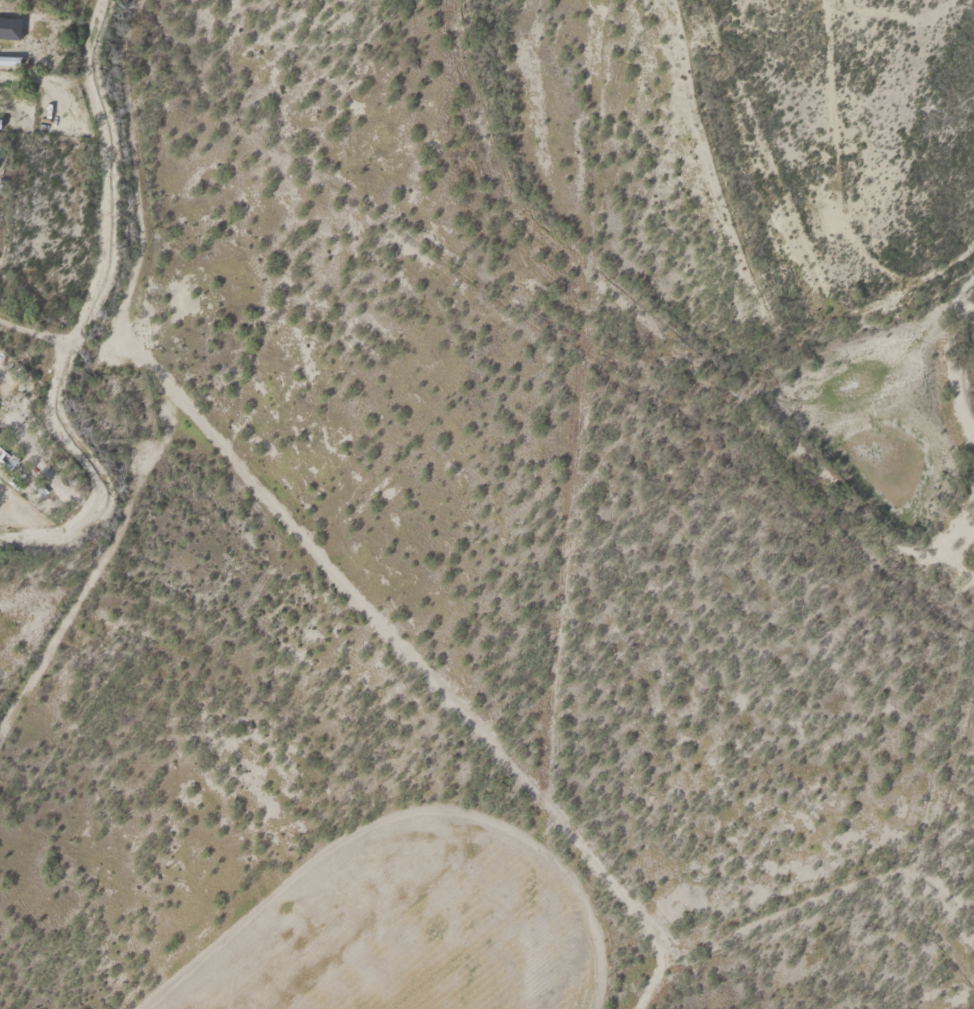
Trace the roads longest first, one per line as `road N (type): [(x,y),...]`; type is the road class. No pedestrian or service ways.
road 1 (residential): [(0,783),(10,735),(117,577),(146,485),(172,444),(178,404),(161,297),(160,177),(130,73),(132,39),(154,0)]

